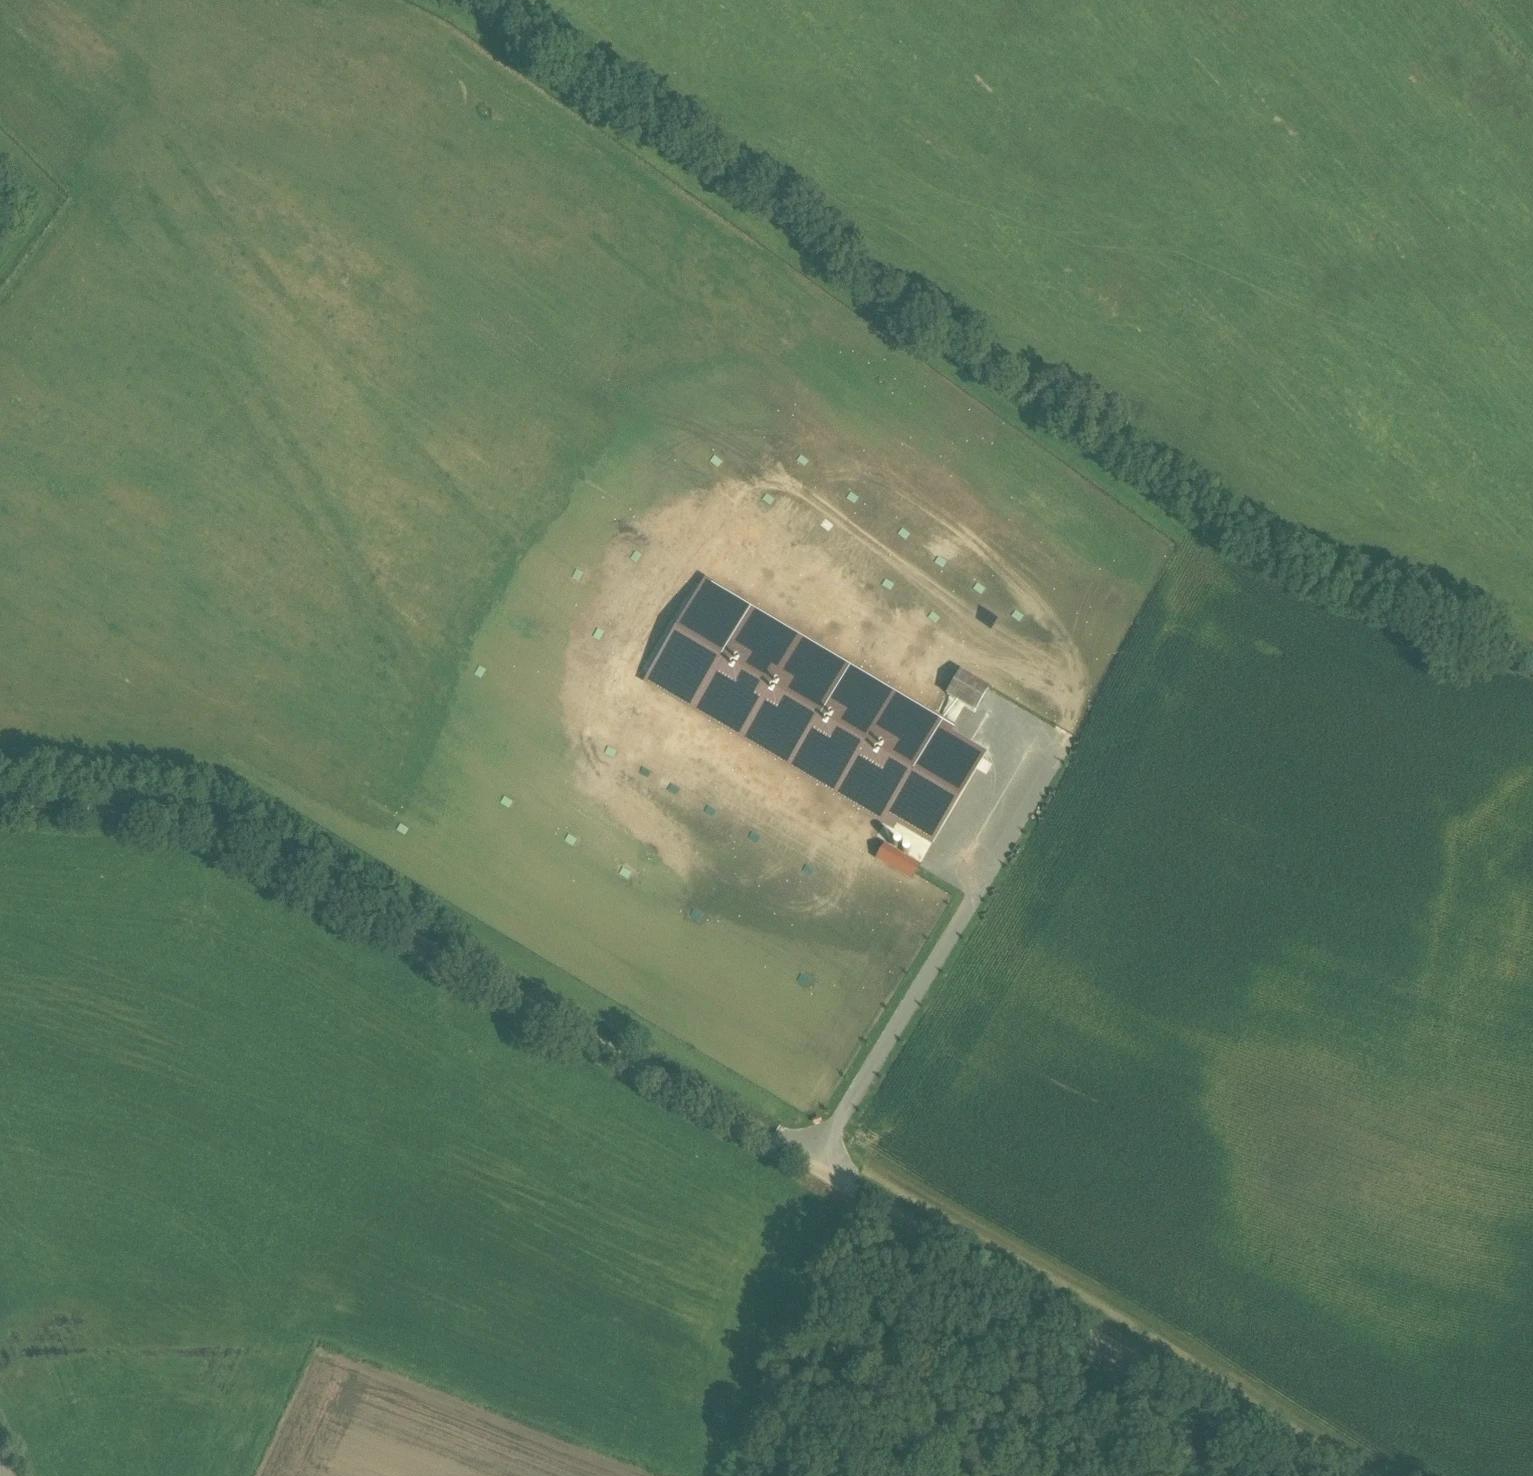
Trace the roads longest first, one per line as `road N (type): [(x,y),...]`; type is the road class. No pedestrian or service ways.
road 1 (track): [(0,810),(202,826),(391,929)]

